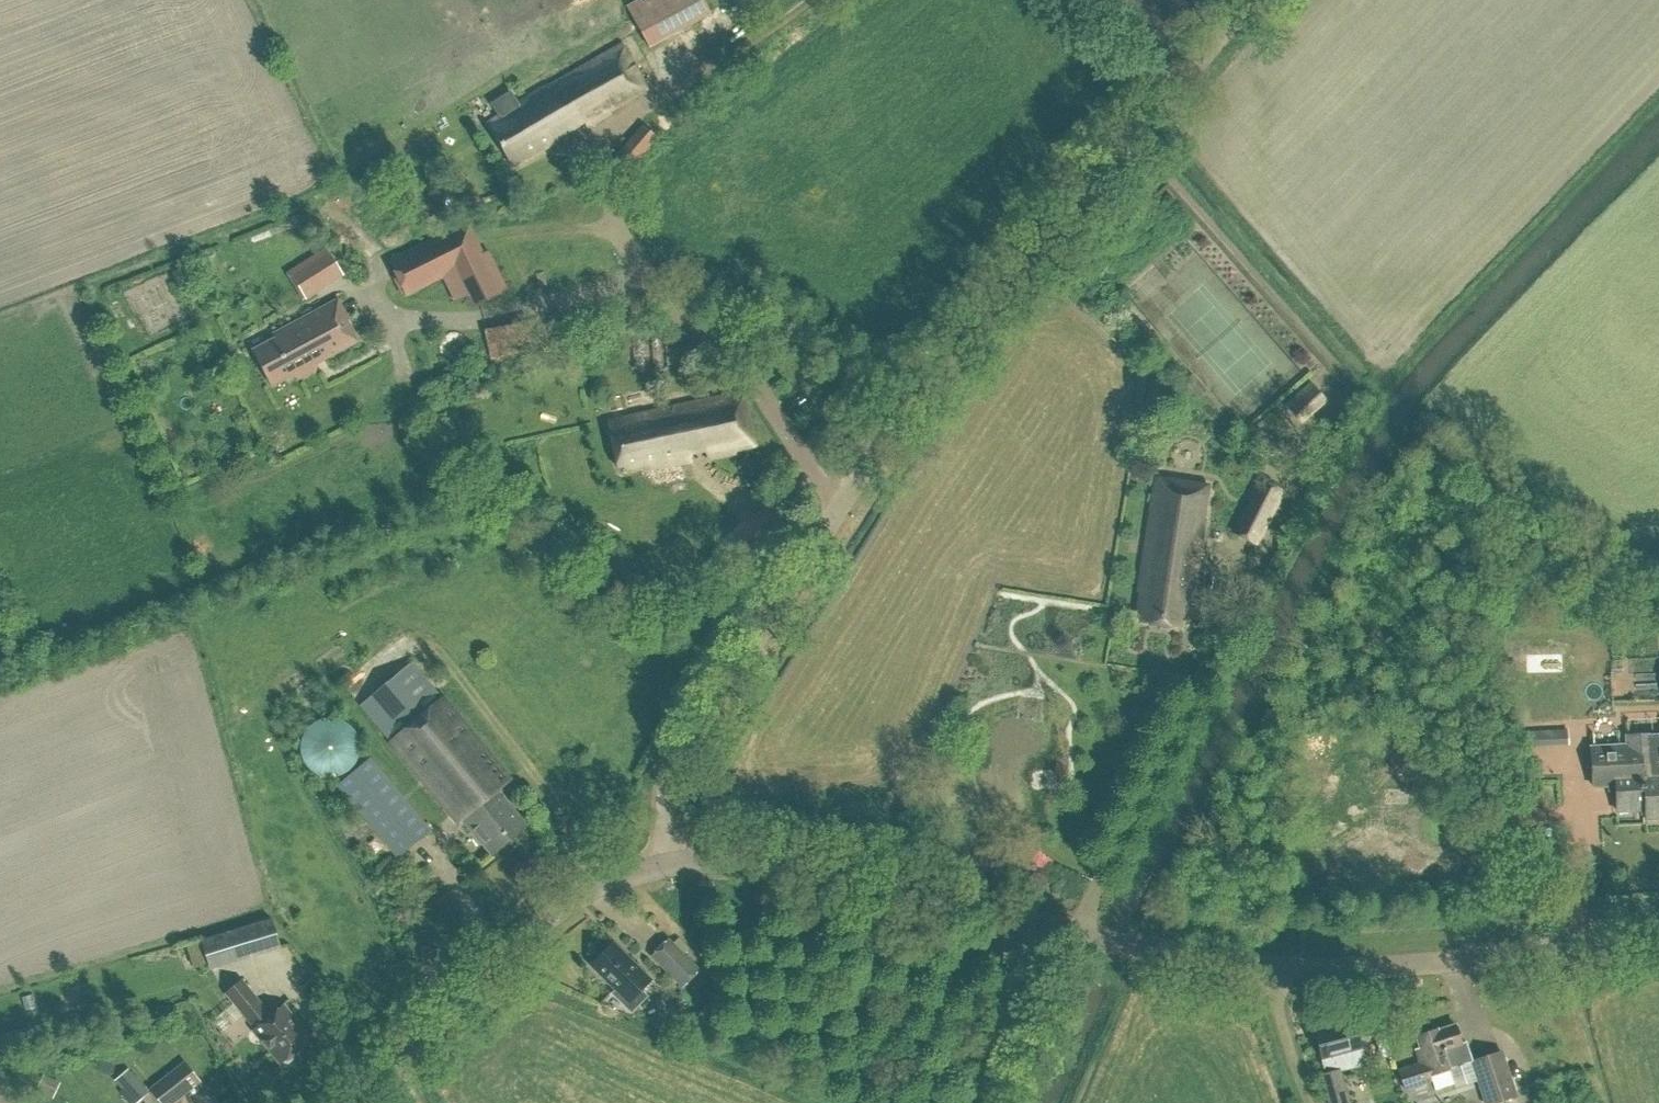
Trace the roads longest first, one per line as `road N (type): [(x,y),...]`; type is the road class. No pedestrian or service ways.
road 1 (tertiary): [(1658,933),(1459,962),(1279,968),(1186,958),(766,859),(670,860)]
road 2 (unclassified): [(842,510),(939,369),(1170,89)]
road 3 (unclassified): [(597,143),(617,226),(637,264),(759,387),(842,510)]
road 4 (tertiary): [(347,1102),(557,910),(631,869),(670,860)]
road 5 (unclassified): [(670,860),(672,778),(842,510)]
road 6 (track): [(810,0),(597,143)]

